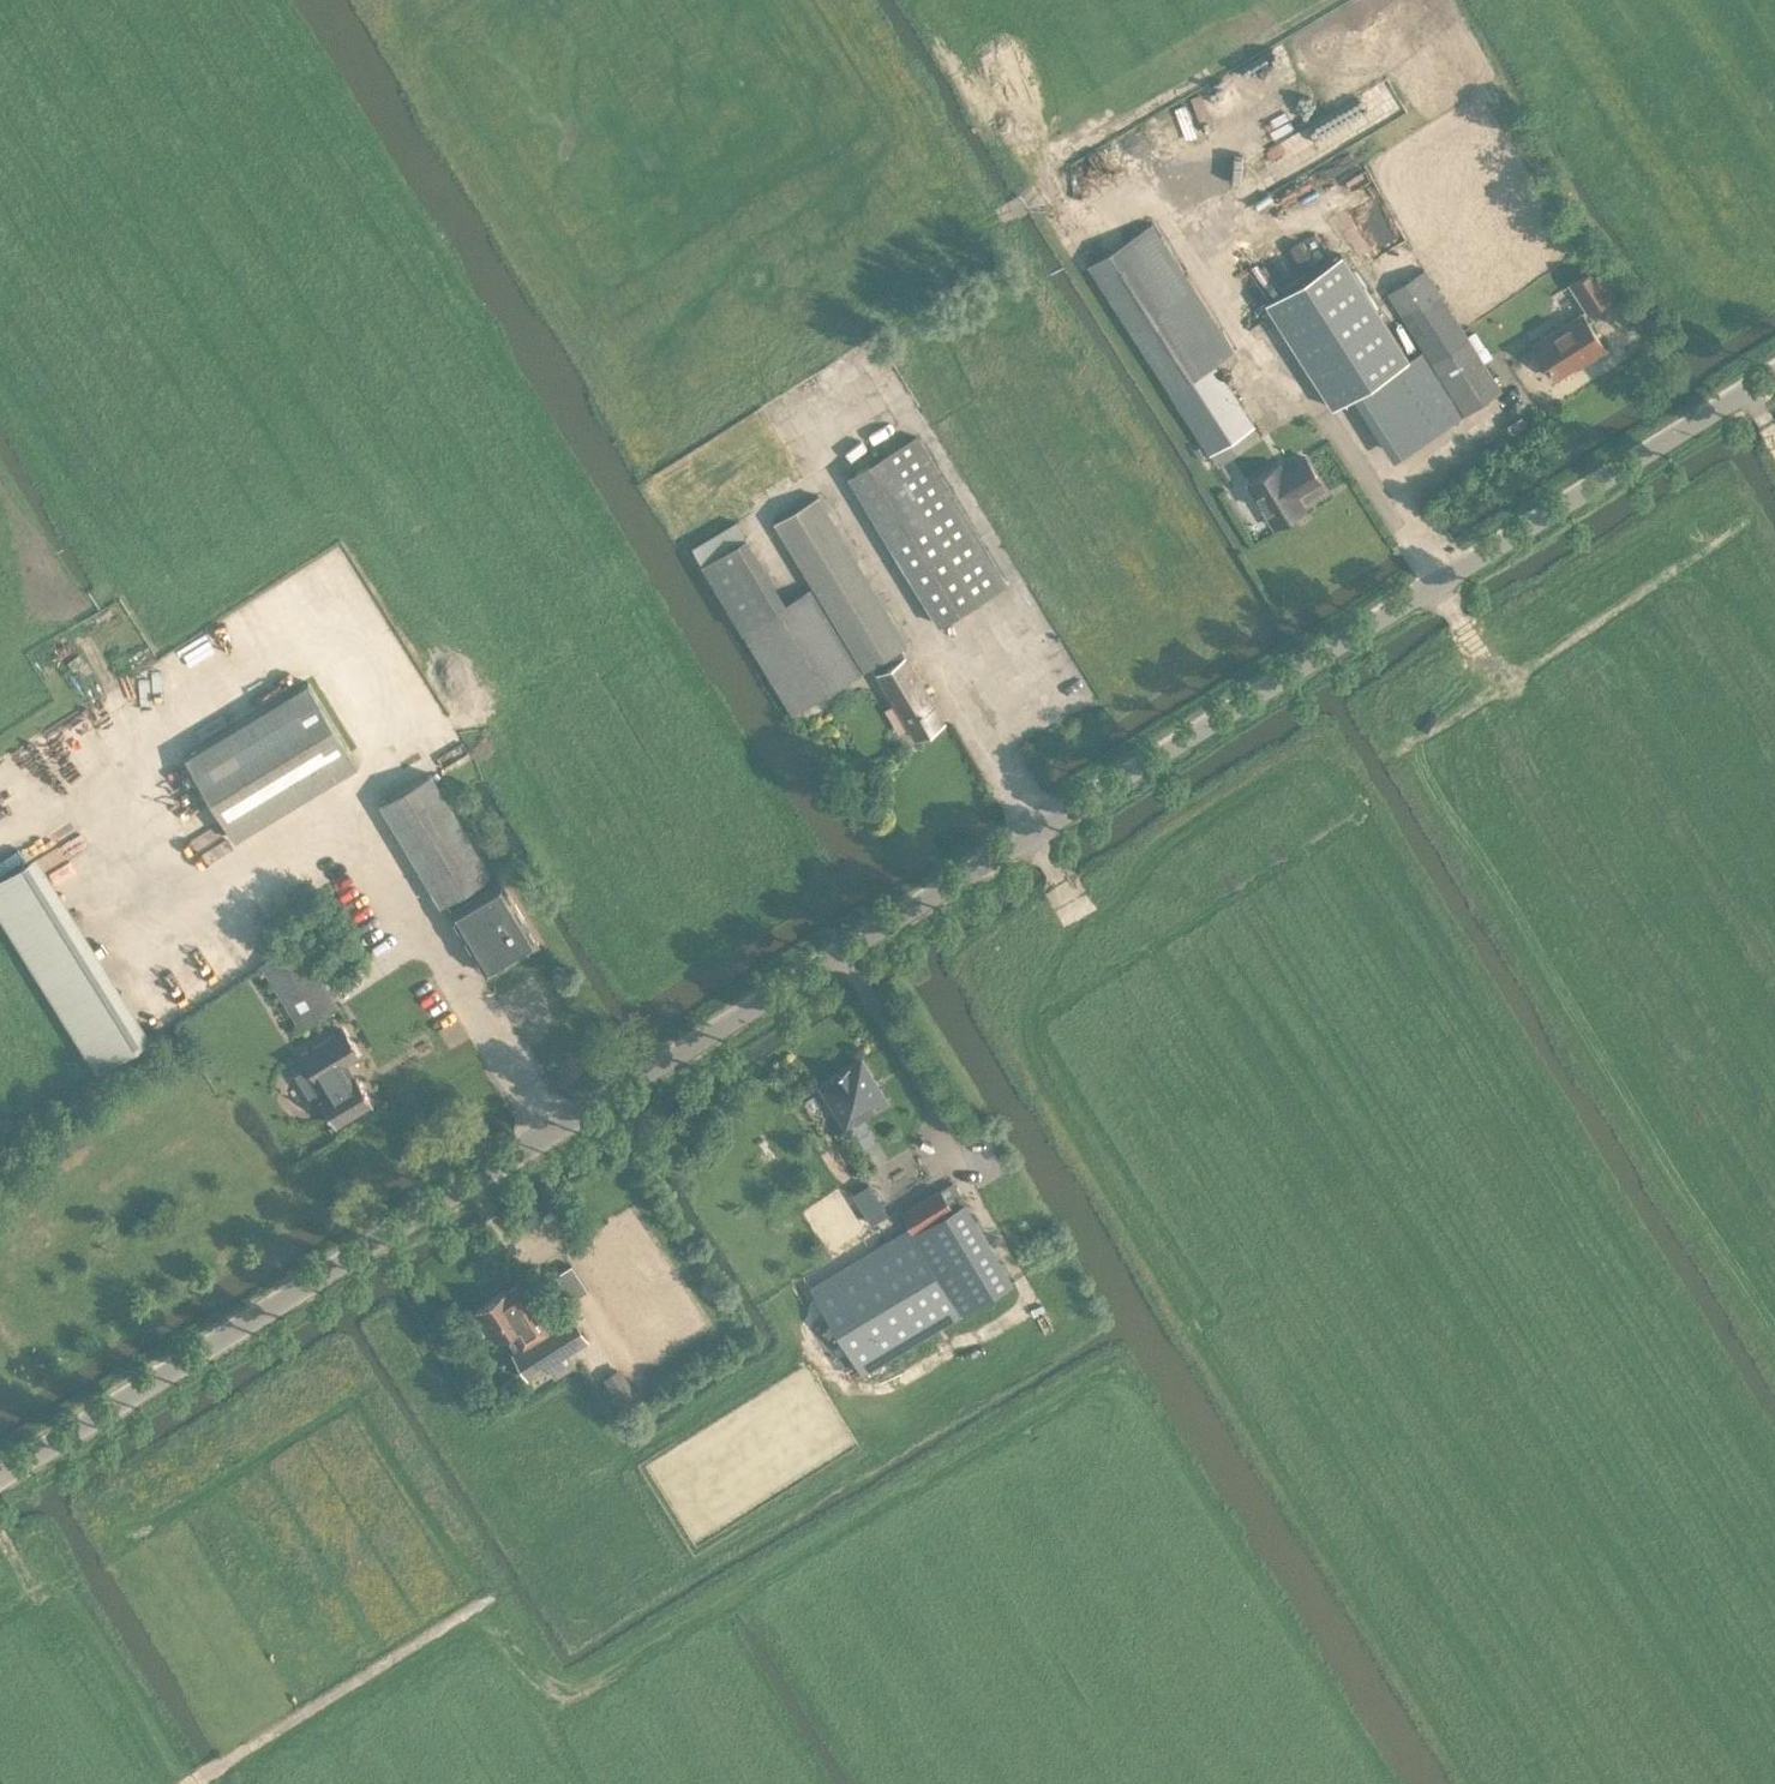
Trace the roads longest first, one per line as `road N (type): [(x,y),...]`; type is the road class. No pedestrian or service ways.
road 1 (unclassified): [(0,1478),(1774,365)]
road 2 (track): [(188,1783),(491,1595)]
road 3 (track): [(0,1530),(166,1783)]

